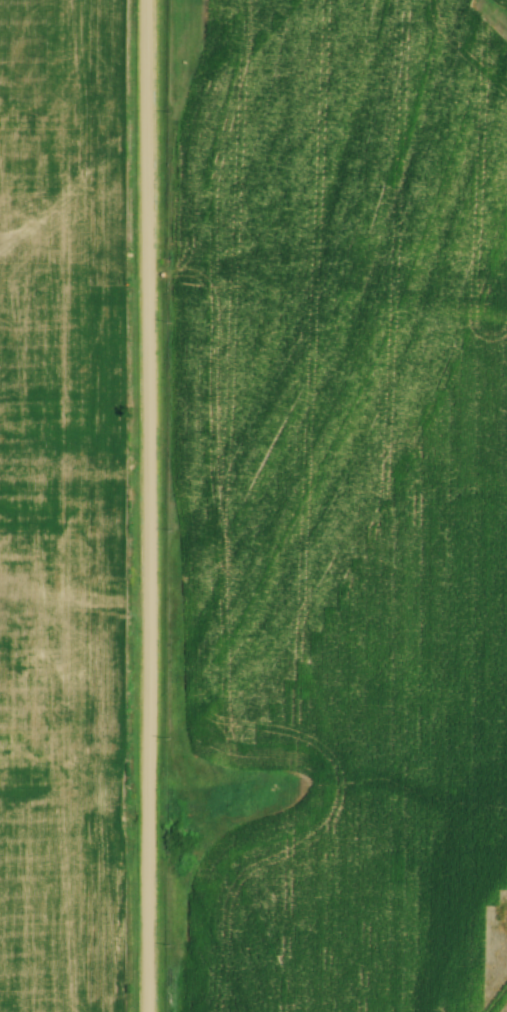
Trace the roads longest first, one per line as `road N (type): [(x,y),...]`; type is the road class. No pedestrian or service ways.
road 1 (residential): [(138,1011),(140,0)]

